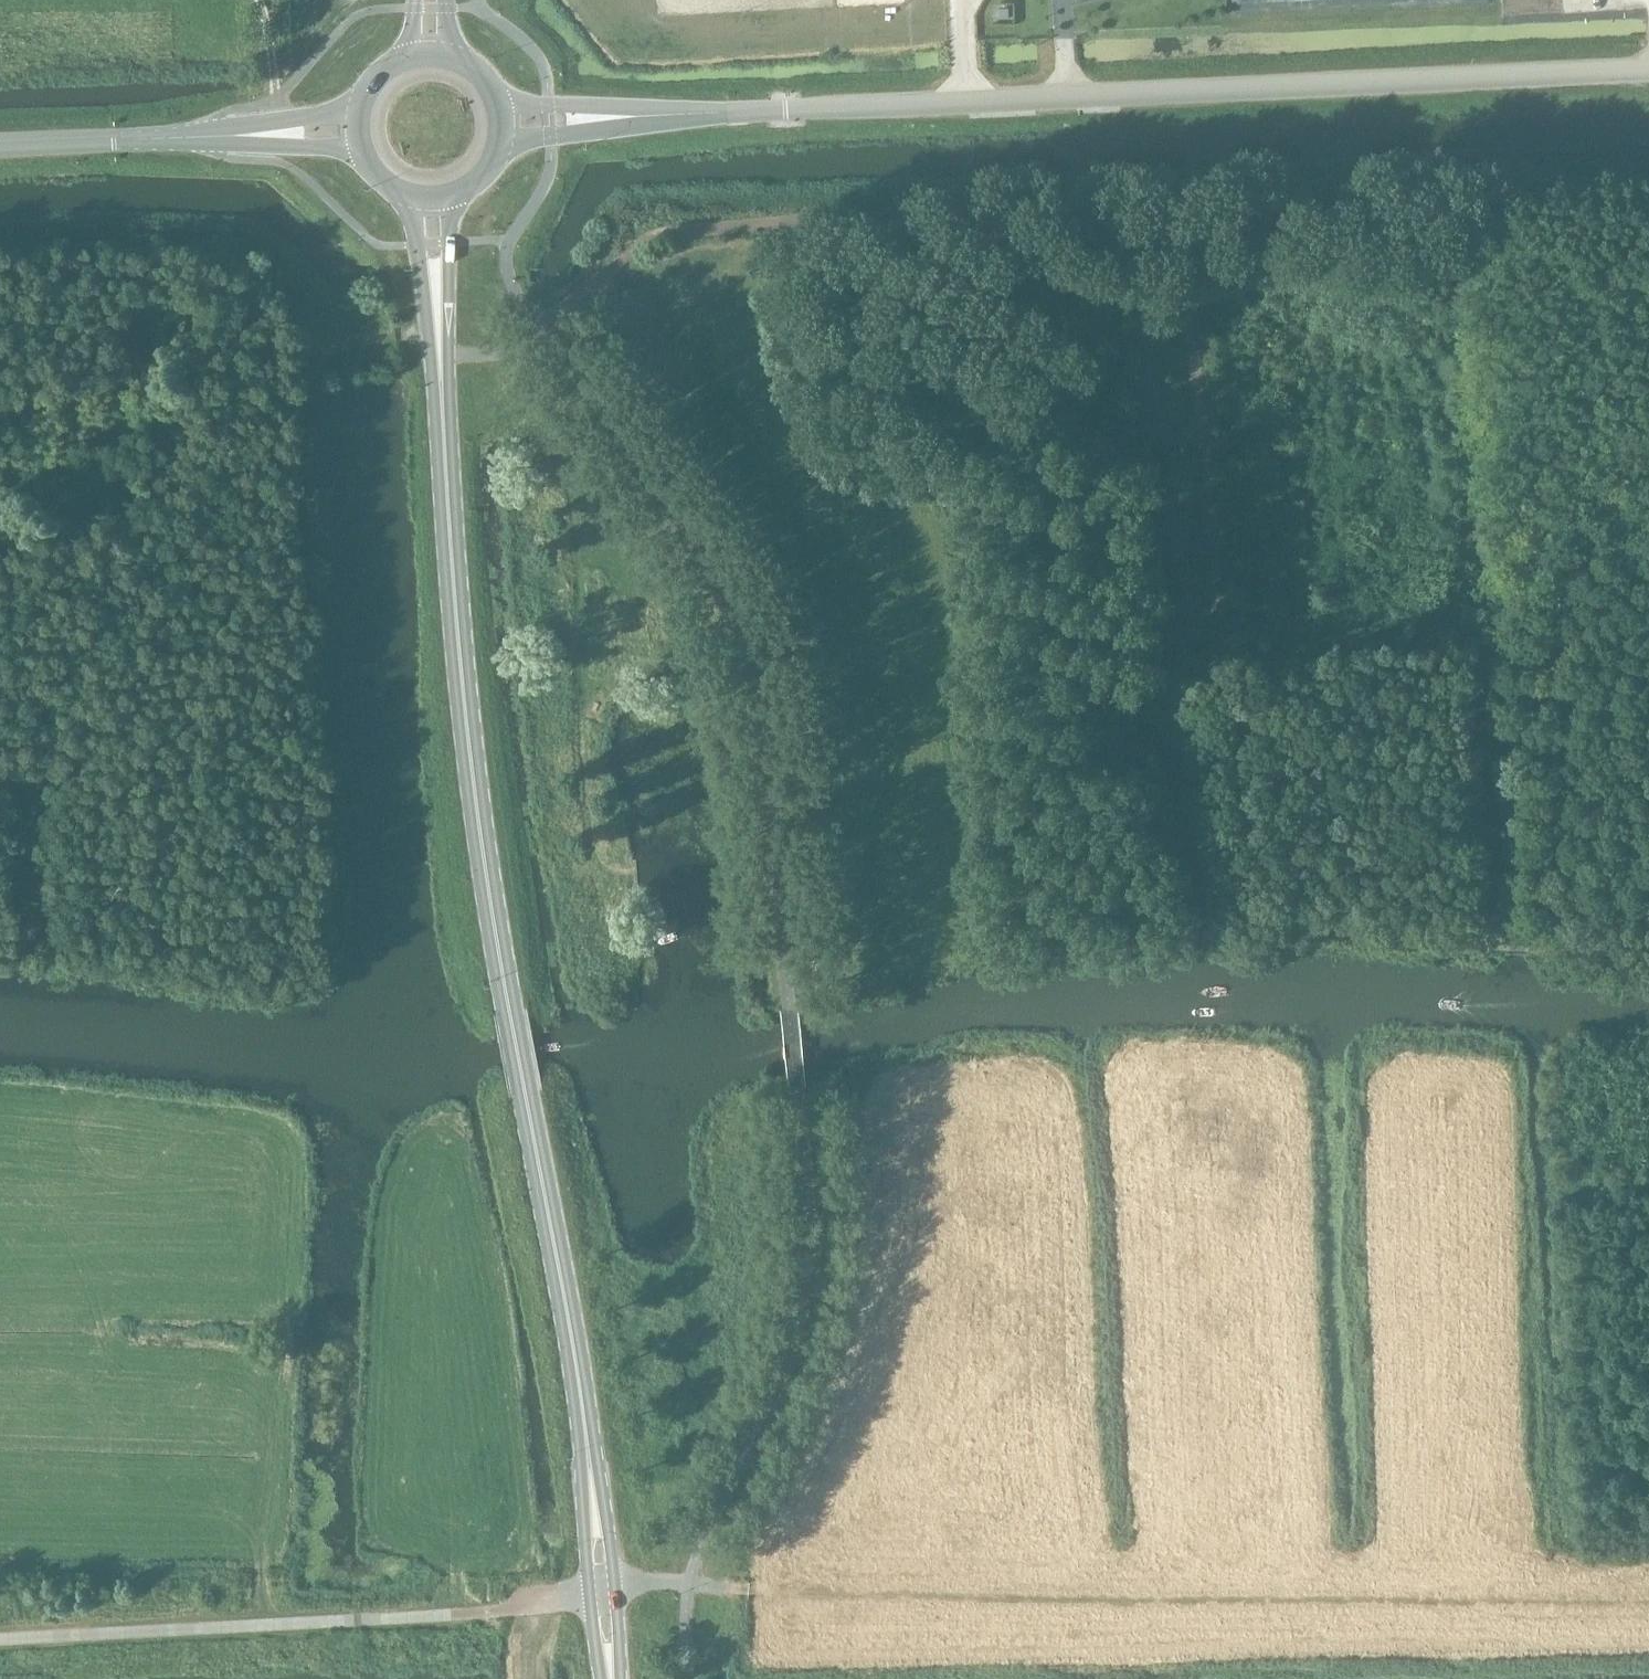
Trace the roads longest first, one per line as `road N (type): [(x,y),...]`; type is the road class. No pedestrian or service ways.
road 1 (tertiary): [(610,1678),(581,1418),(483,836),(434,198)]
road 2 (unclassified): [(502,124),(1648,69)]
road 3 (track): [(1648,1602),(793,1596),(688,1584)]
road 4 (unclassified): [(0,146),(358,134)]
road 5 (track): [(264,0),(282,134)]
road 6 (tertiary): [(430,52),(388,65),(369,86),(358,134)]

